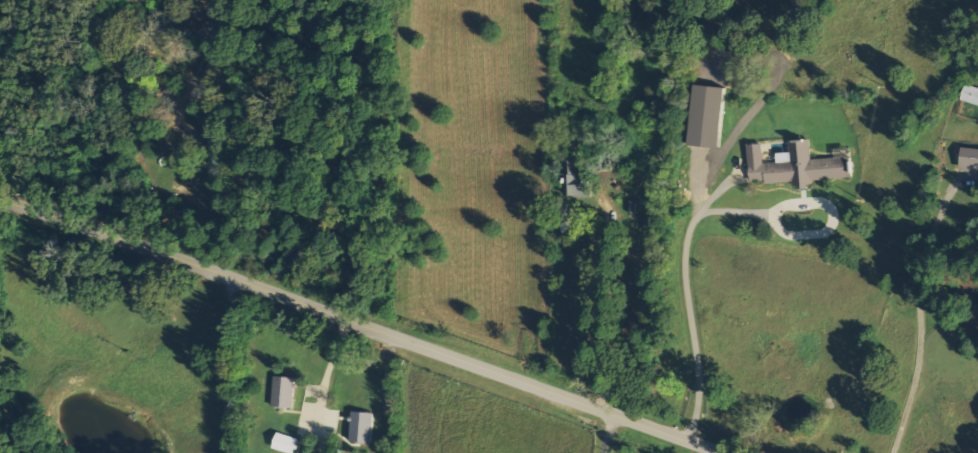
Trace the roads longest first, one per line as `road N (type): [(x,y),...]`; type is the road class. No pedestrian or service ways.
road 1 (residential): [(0,202),(718,452)]

